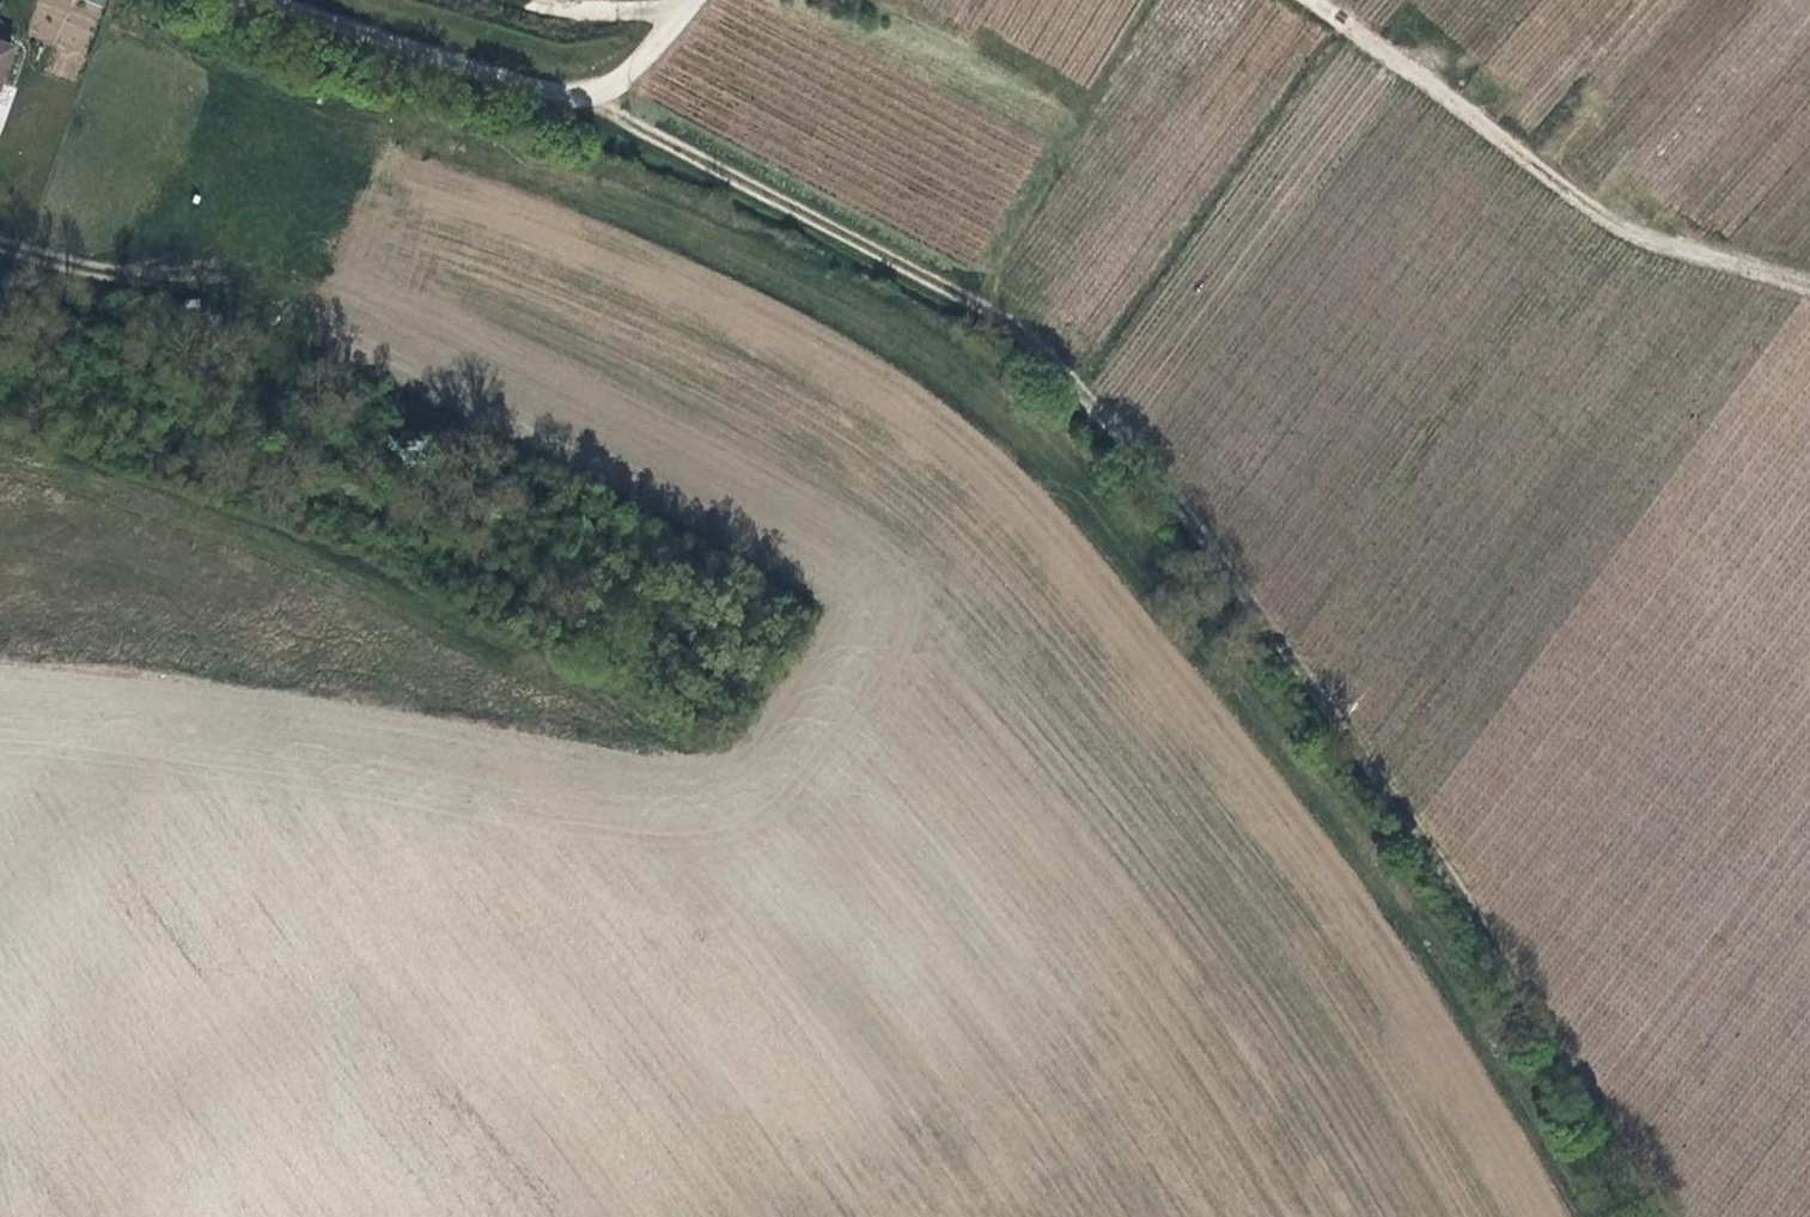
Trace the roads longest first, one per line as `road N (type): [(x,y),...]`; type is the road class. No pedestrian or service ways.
road 1 (track): [(609,92),(638,123),(1009,305),(1154,448),(1558,1029),(1677,1216)]
road 2 (unclassified): [(1315,0),(1656,238),(1809,286)]
road 3 (unclassified): [(291,0),(541,83),(609,92),(684,0)]

